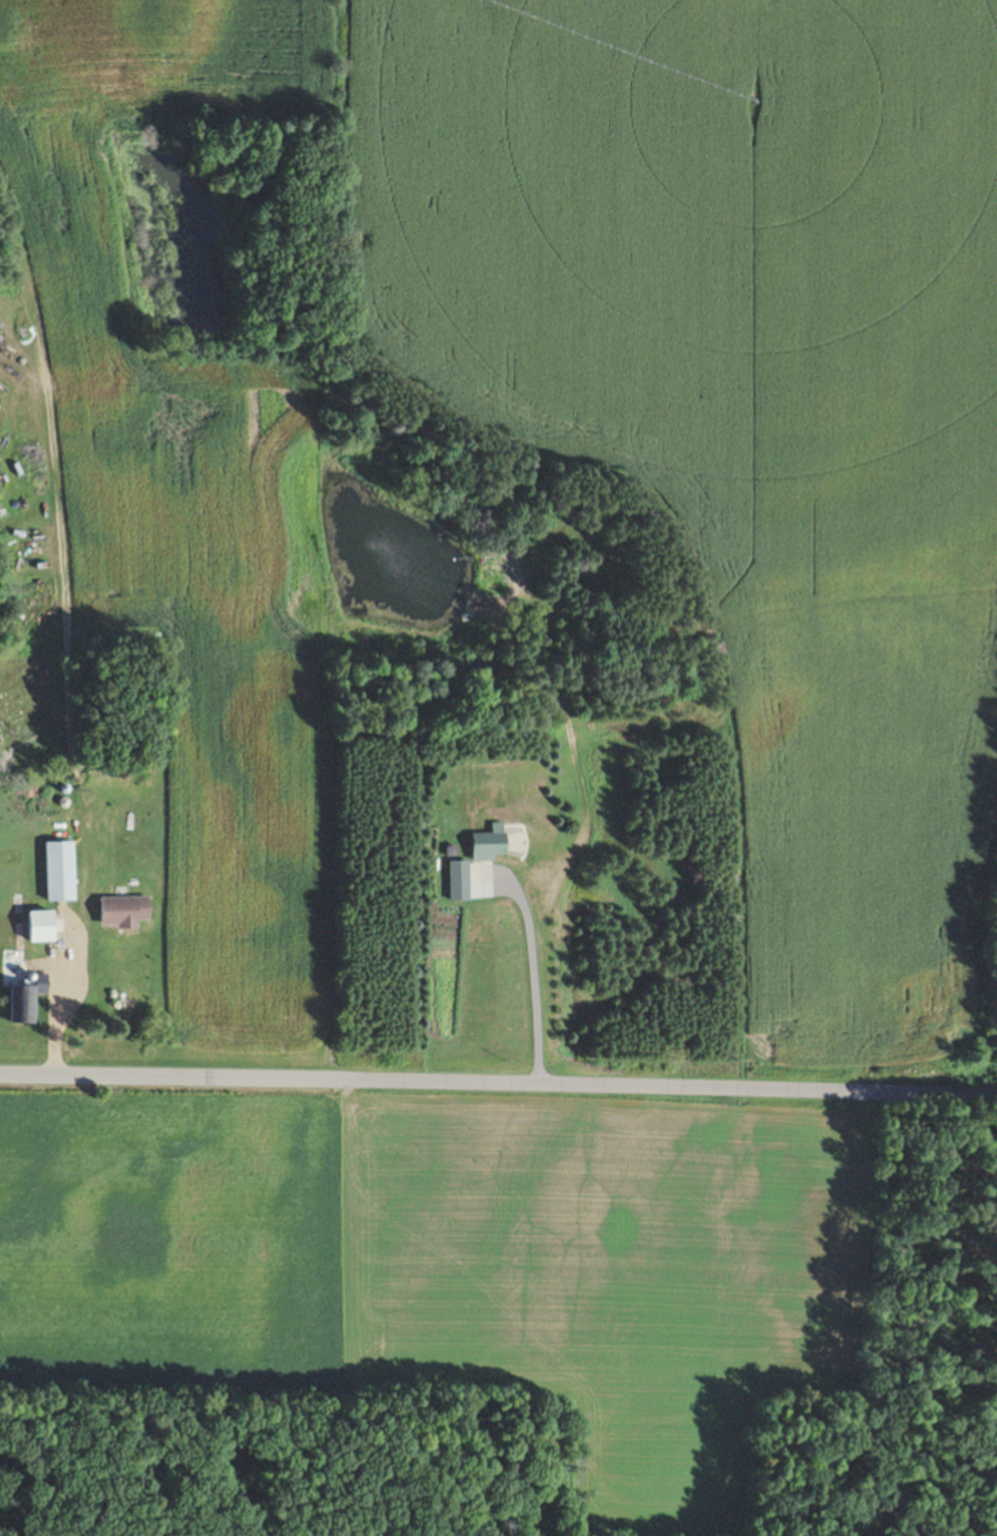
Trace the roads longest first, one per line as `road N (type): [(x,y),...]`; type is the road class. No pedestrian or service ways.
road 1 (tertiary): [(996,1094),(433,1084)]
road 2 (secondary): [(433,1084),(0,1077)]

